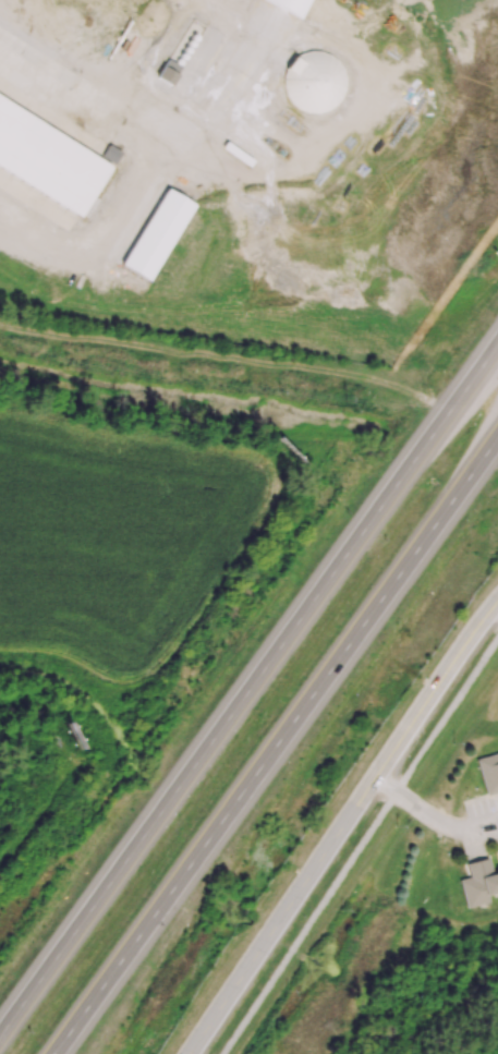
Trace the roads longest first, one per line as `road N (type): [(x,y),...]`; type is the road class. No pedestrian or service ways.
road 1 (motorway): [(497,353),(13,1016)]
road 2 (motorway): [(58,1053),(497,436)]
road 3 (tertiary): [(497,602),(190,1053)]

